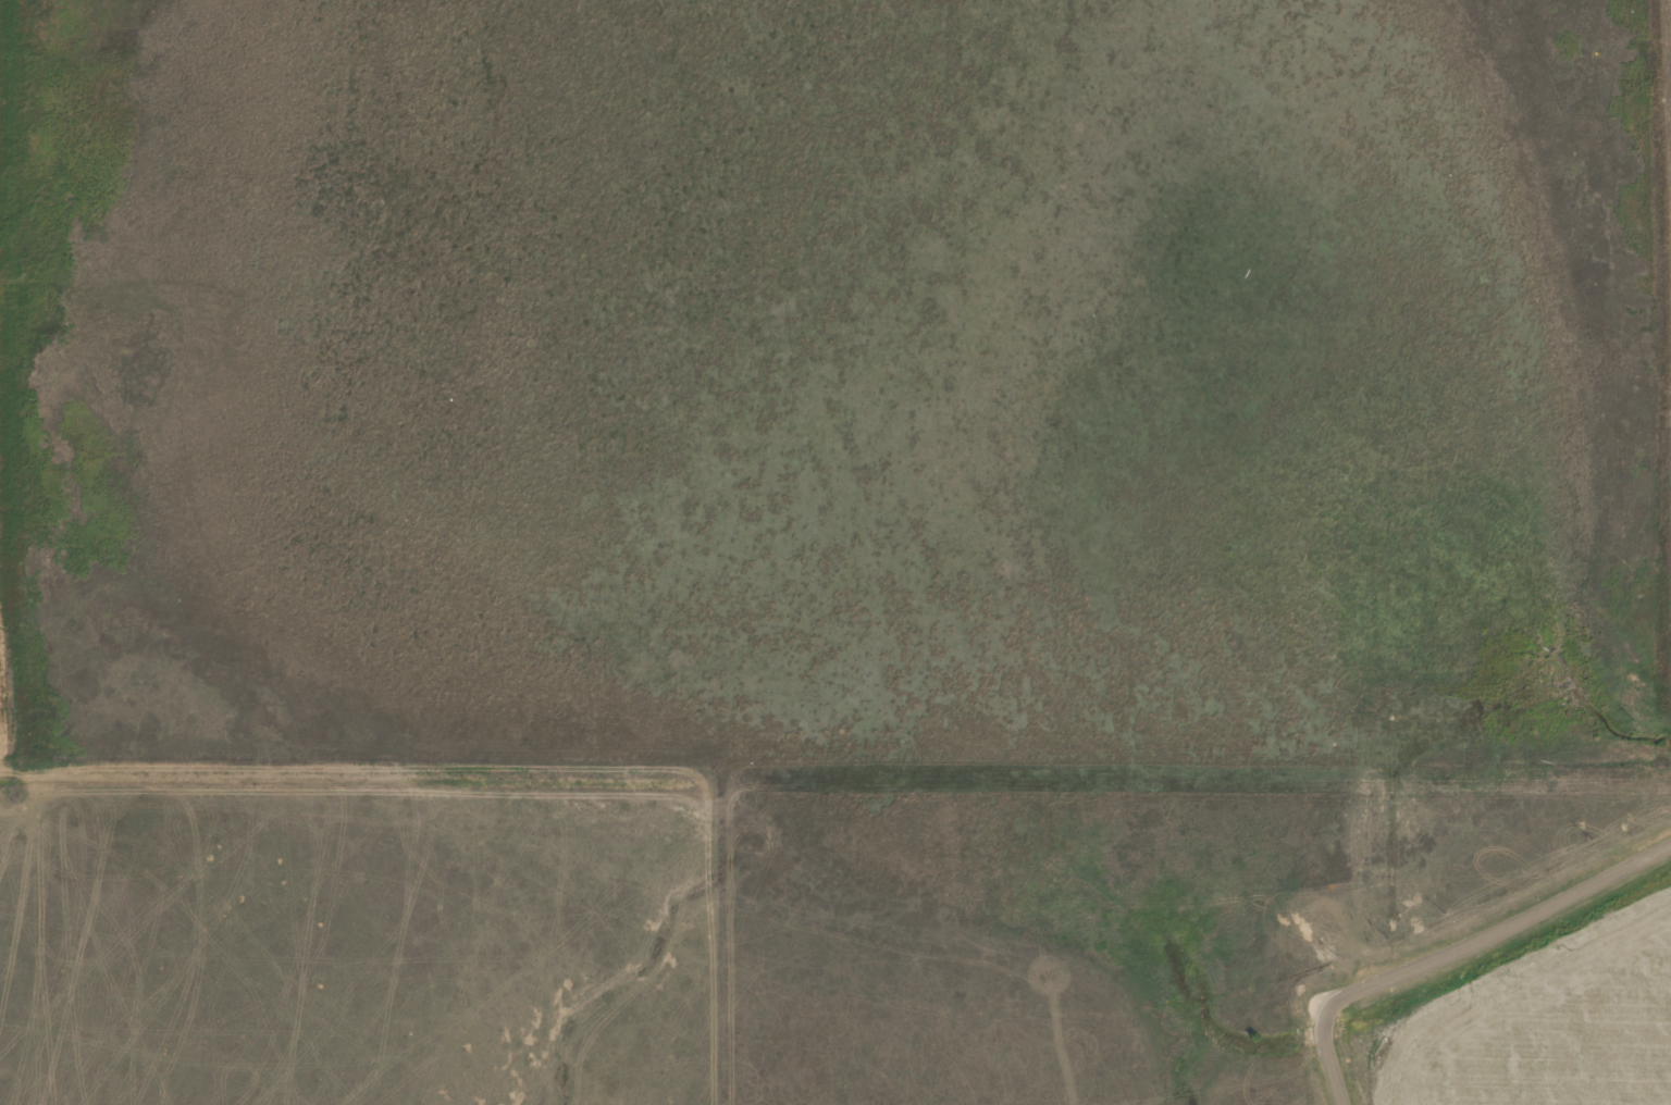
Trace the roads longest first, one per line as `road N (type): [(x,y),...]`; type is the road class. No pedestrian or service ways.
road 1 (residential): [(1339,1104),(1320,1034),(1338,1000),(1503,930),(1670,846)]

